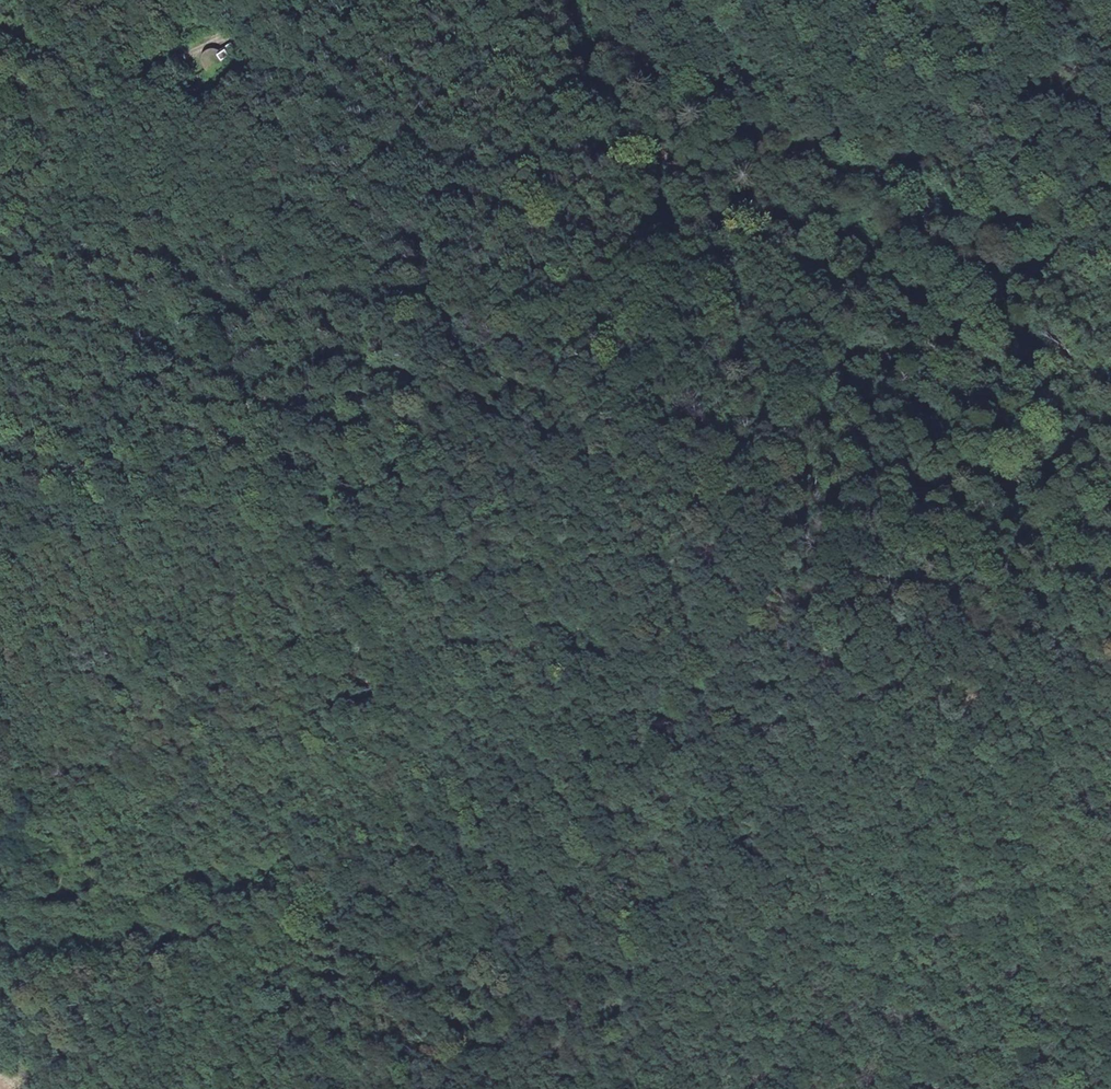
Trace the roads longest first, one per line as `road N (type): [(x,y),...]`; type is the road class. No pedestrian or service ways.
road 1 (track): [(241,26),(191,38),(92,118),(0,266)]

